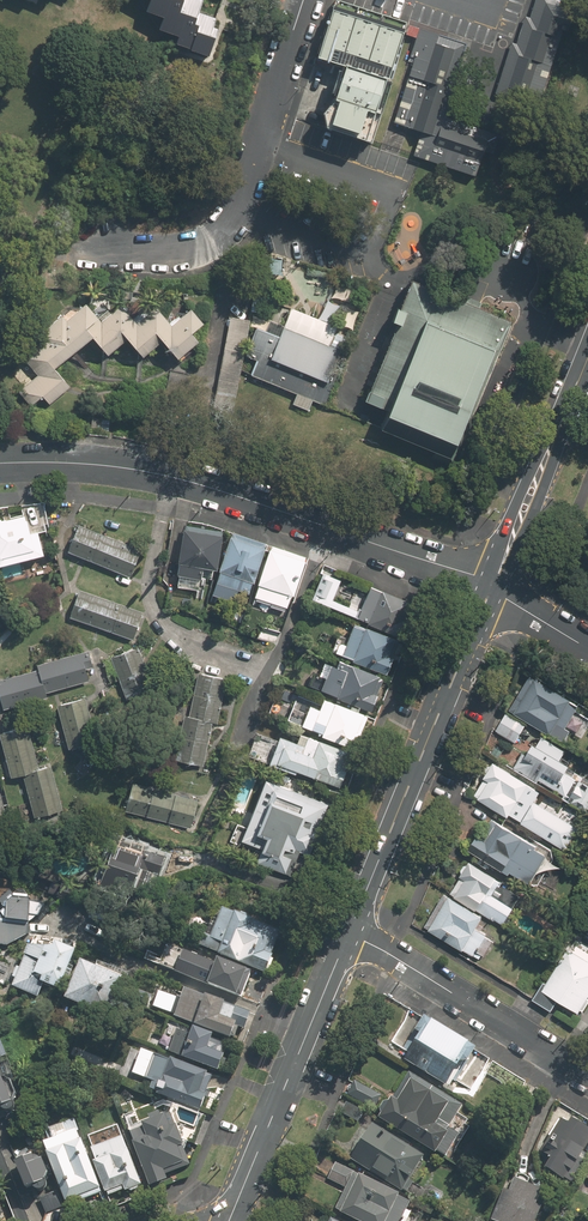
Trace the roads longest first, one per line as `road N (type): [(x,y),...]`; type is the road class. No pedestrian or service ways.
road 1 (residential): [(492,585),(166,474),(0,463)]
road 2 (tertiary): [(492,585),(346,935)]
road 3 (residential): [(103,255),(181,253),(215,239),(228,224),(305,0)]
road 4 (tertiary): [(346,935),(236,1202)]
road 5 (residential): [(587,1077),(346,935)]
road 6 (tertiary): [(587,356),(492,585)]

